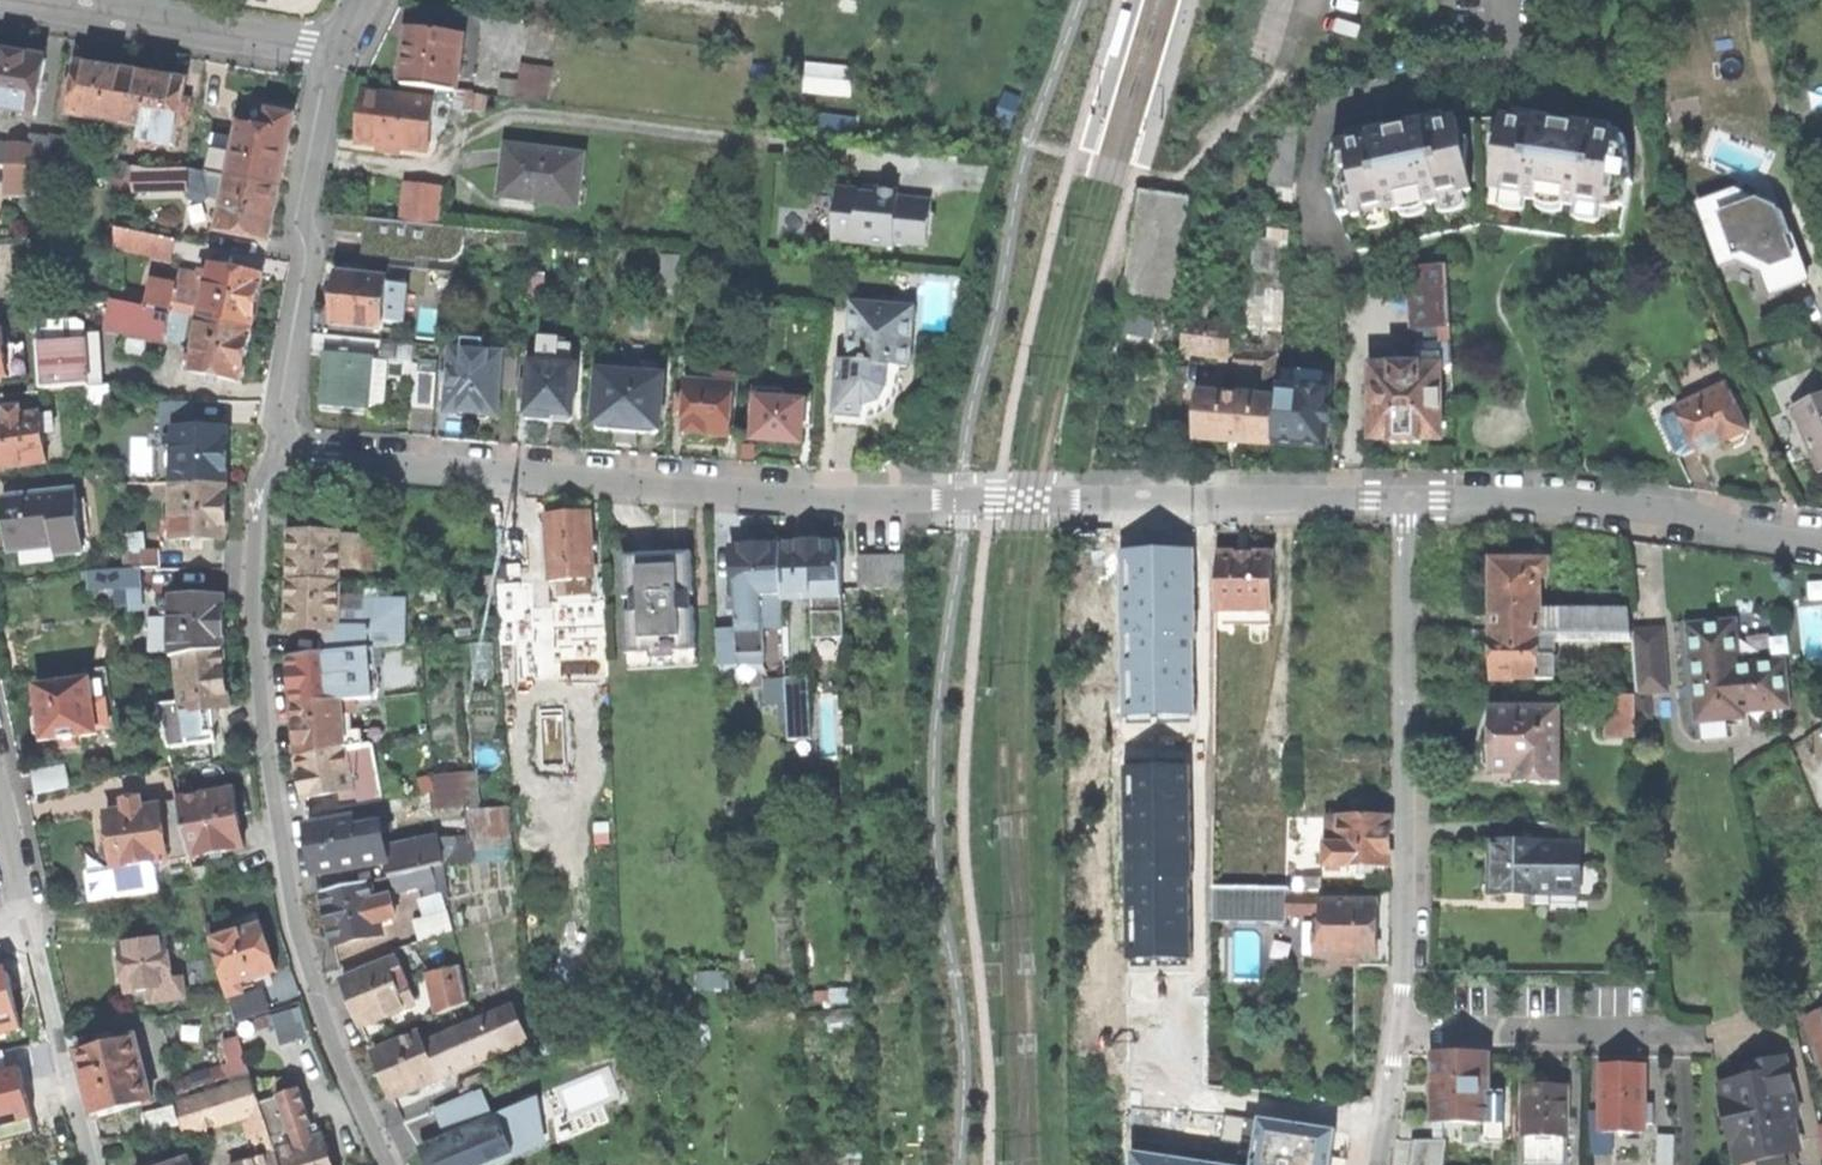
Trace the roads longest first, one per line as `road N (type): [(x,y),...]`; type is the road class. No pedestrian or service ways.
road 1 (residential): [(332,50),(297,212),(305,257),(283,441),(330,459),(775,493),(1408,499)]
road 2 (residential): [(1406,1028),(1408,499)]
road 3 (residential): [(1408,499),(1605,501),(1821,543)]
road 4 (residential): [(42,0),(332,50)]
road 5 (residential): [(1698,1030),(1406,1028)]
road 6 (residential): [(92,1164),(36,930)]
road 7 (residential): [(0,796),(36,930)]
road 8 (residential): [(1379,1164),(1406,1028)]

